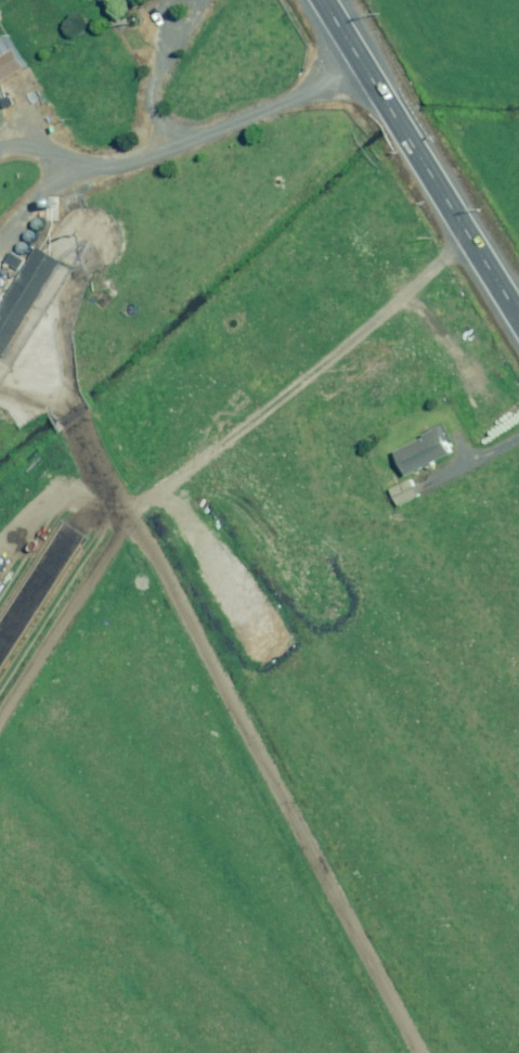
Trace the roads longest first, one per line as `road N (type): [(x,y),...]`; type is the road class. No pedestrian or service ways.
road 1 (track): [(463,237),(370,328),(130,518),(0,721)]
road 2 (track): [(130,518),(421,1052)]
road 3 (track): [(360,71),(163,156),(56,187),(0,253)]
road 4 (primary): [(316,0),(518,325)]

